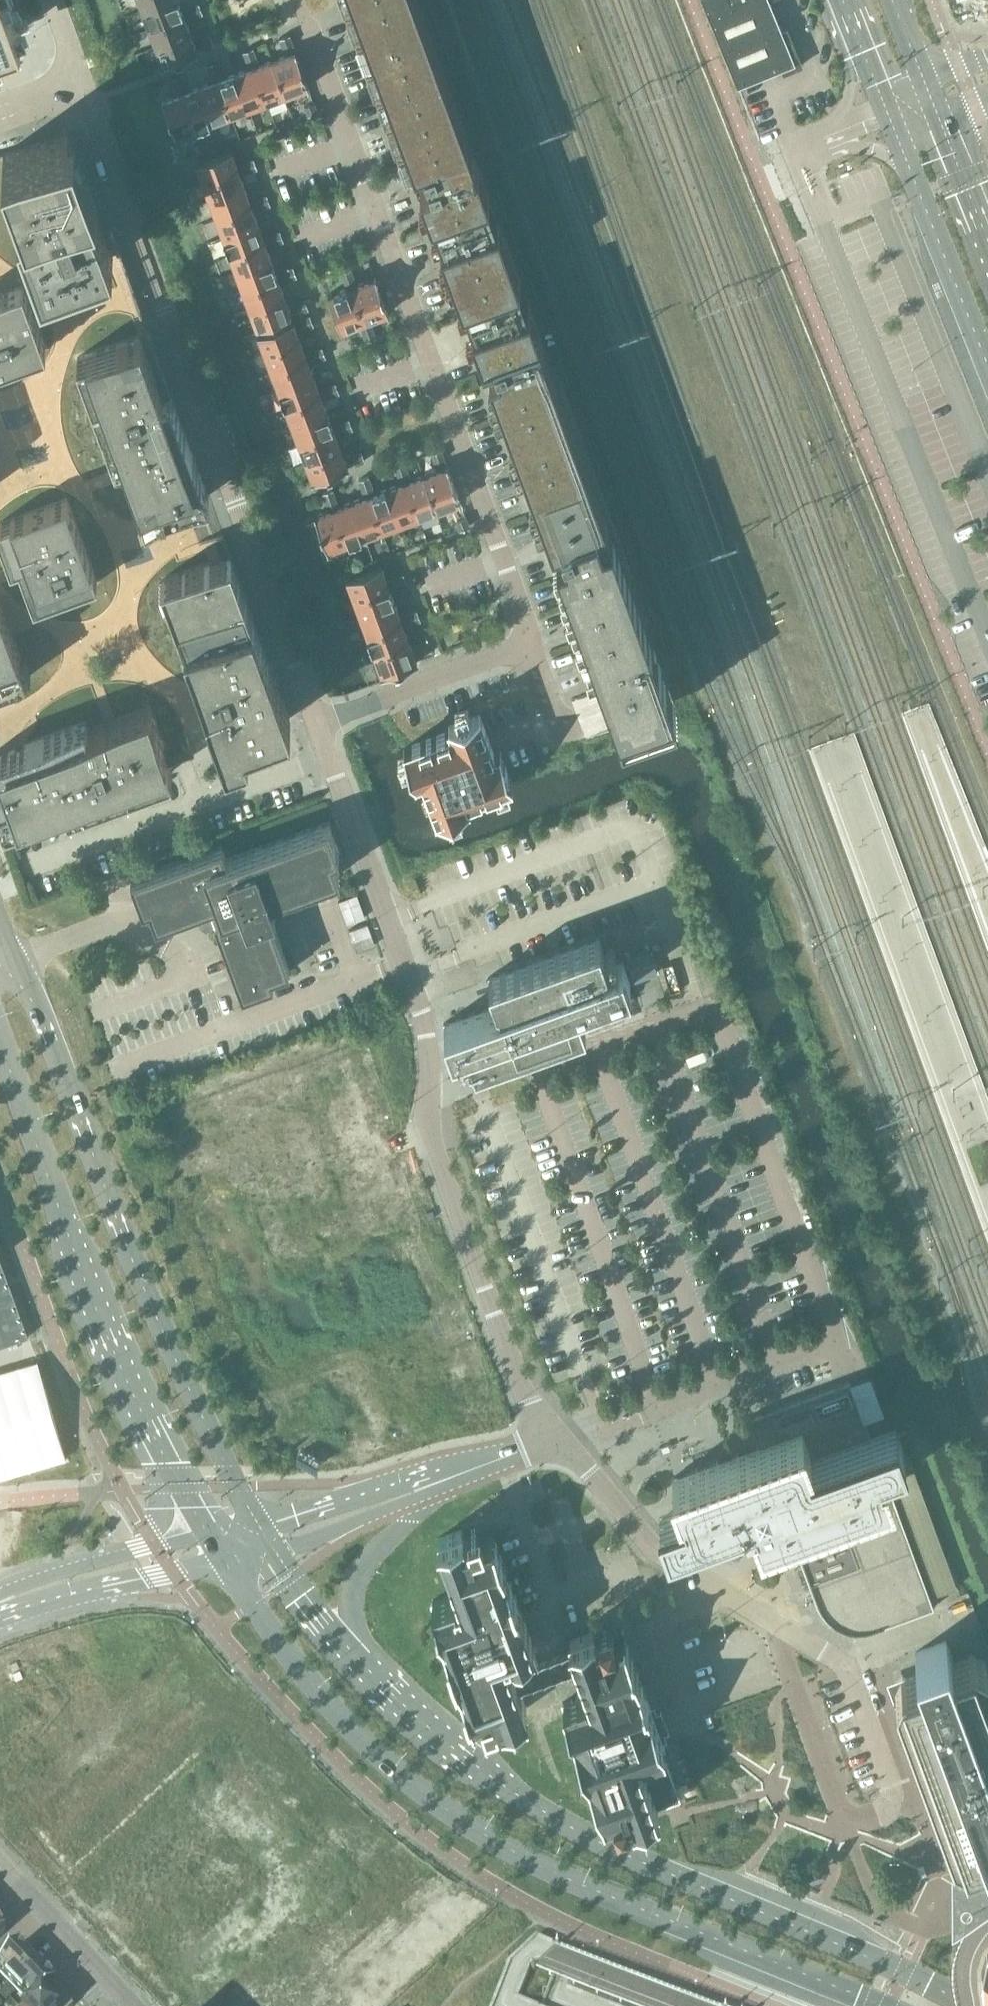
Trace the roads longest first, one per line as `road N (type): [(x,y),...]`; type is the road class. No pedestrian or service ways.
road 1 (tertiary): [(222,1564),(346,1724),(484,1834),(652,1912),(893,2005)]
road 2 (residential): [(295,0),(532,642)]
road 3 (unclassified): [(315,722),(82,85)]
road 4 (tertiary): [(971,2005),(669,1874),(507,1790),(407,1709)]
road 5 (tertiary): [(258,1526),(169,1351),(17,957)]
road 6 (tertiary): [(0,1031),(123,1369),(205,1534)]
road 7 (unclassified): [(434,1136),(412,976),(315,722)]
road 8 (unclassified): [(434,1136),(514,1375),(549,1441)]
road 9 (unclassified): [(779,1628),(666,1557),(549,1441)]
road 10 (unclassified): [(407,1709),(361,1632),(353,1594),(381,1545),(444,1481)]
road 11 (primary): [(894,110),(987,353)]
road 12 (residential): [(315,722),(532,642)]
road 13 (unclassified): [(0,1616),(222,1564)]
road 14 (unclassified): [(205,1534),(57,1572),(0,1596)]
road 15 (tertiary): [(407,1709),(303,1598),(275,1554)]
road 16 (unclassified): [(444,1481),(258,1526)]
road 17 (unclassified): [(275,1554),(444,1481)]
road 18 (primary): [(987,235),(932,96)]
road 19 (residential): [(132,2005),(42,1906)]

